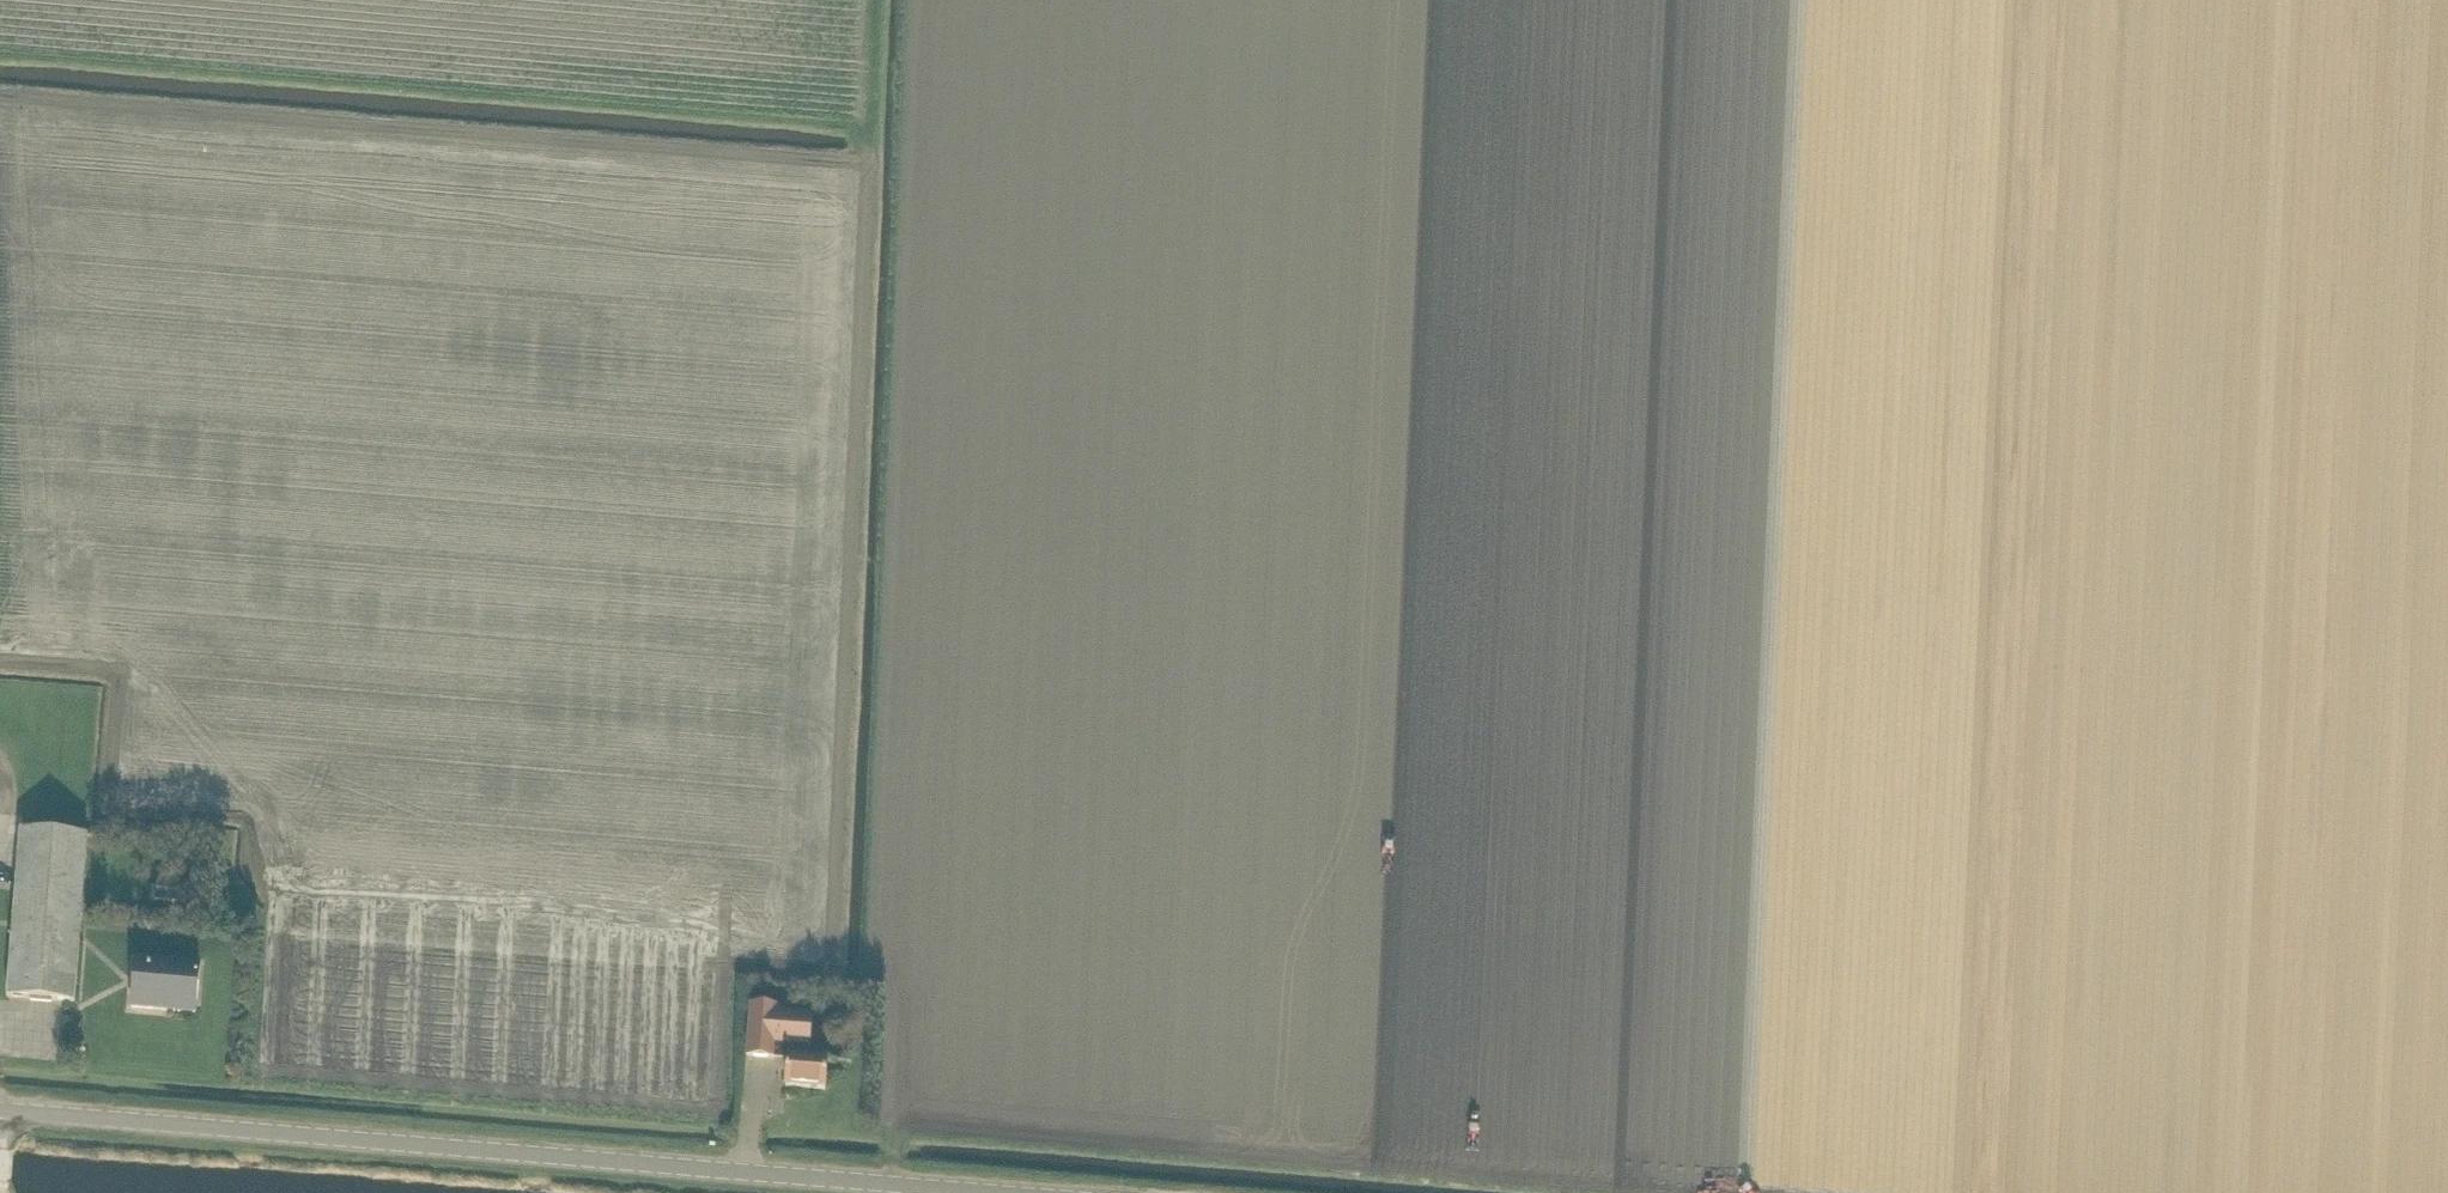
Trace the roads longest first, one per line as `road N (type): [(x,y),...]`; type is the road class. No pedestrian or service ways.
road 1 (unclassified): [(1005,1192),(0,1109)]

